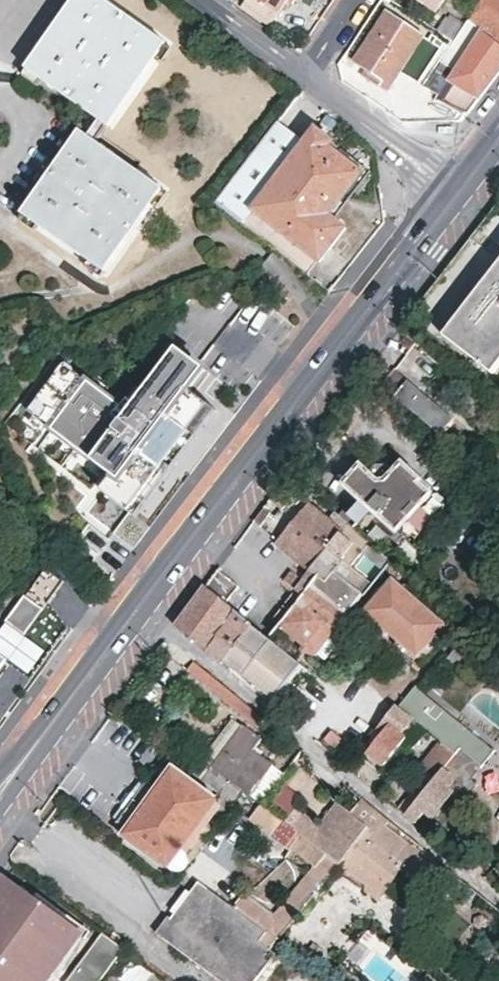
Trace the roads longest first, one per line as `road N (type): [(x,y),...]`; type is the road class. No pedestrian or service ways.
road 1 (secondary): [(463,192),(143,609)]
road 2 (residential): [(498,901),(143,609)]
road 3 (secondary): [(143,609),(0,799)]
road 4 (residential): [(463,192),(304,74)]
road 5 (residential): [(304,74),(196,0)]

